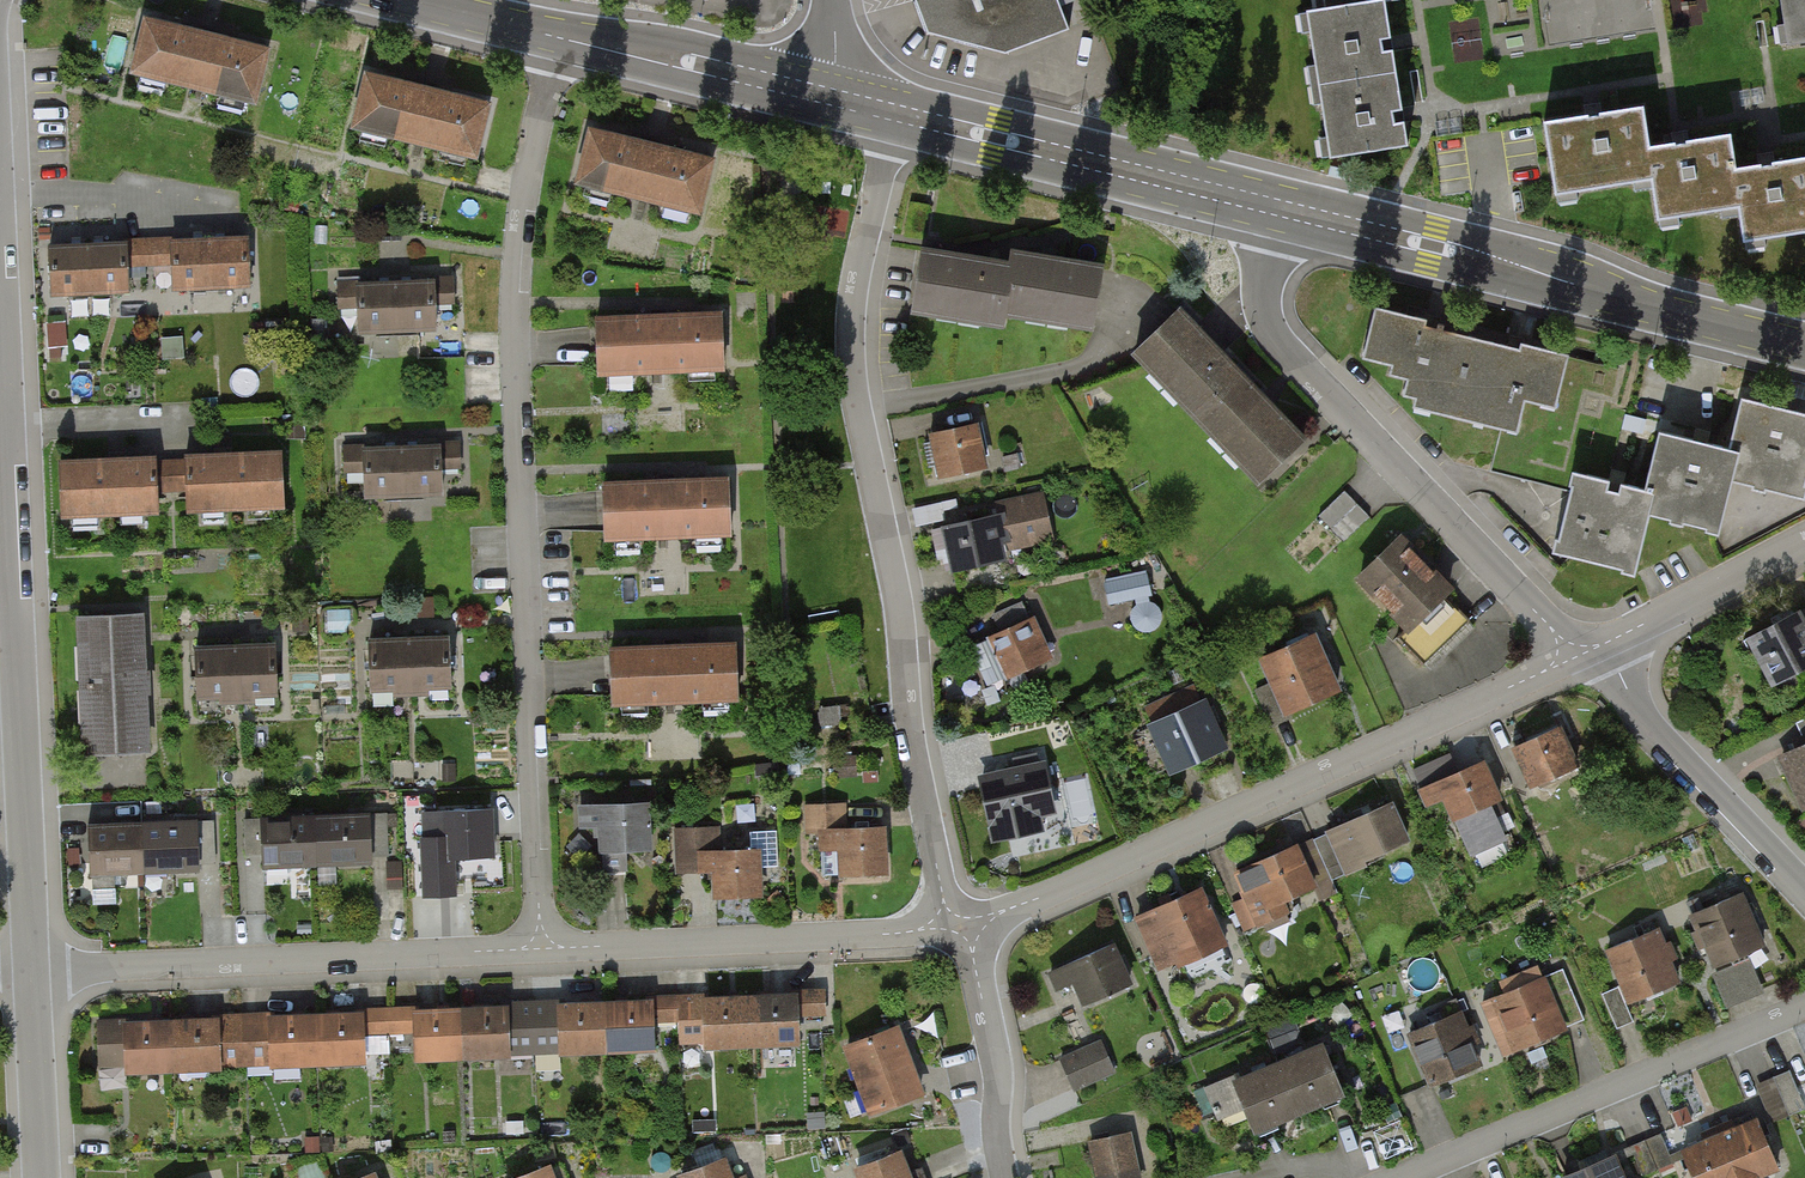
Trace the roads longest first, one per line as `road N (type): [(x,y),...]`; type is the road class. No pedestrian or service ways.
road 1 (residential): [(541,949),(514,281),(521,201),(561,39)]
road 2 (residential): [(959,923),(914,763),(897,593),(856,413),(850,337),(857,269),(894,115)]
road 3 (residential): [(959,923),(1069,885),(1580,655)]
road 4 (unclassified): [(8,382),(33,972)]
road 5 (residential): [(1278,208),(1260,281),(1273,335),(1580,655)]
road 6 (primary): [(1278,208),(1804,347)]
road 7 (residential): [(33,972),(541,949)]
road 8 (residential): [(1413,1177),(1804,1008)]
road 9 (residential): [(541,949),(889,935),(959,923)]
road 10 (primary): [(894,115),(1278,208)]
road 11 (residential): [(1580,655),(1618,672),(1664,744),(1804,891)]
road 12 (primary): [(561,39),(820,98)]
road 13 (residential): [(1004,1177),(996,1045),(959,923)]
road 14 (residential): [(1580,655),(1804,541)]
road 15 (unclassified): [(33,972),(41,1177)]
road 16 (primary): [(402,0),(561,39)]
road 17 (unclassified): [(0,239),(8,382)]

